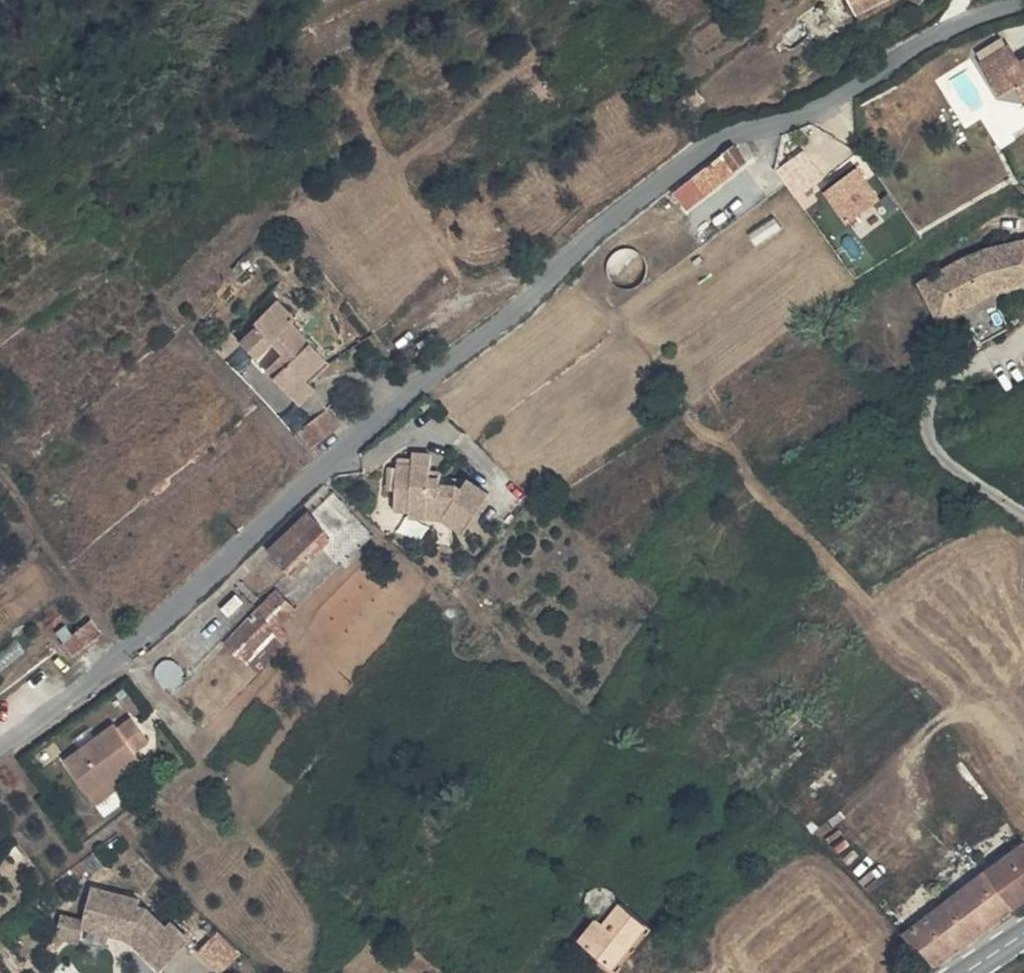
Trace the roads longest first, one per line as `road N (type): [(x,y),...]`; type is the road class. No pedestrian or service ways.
road 1 (residential): [(0,747),(140,639),(651,190),(712,146),(786,124),(956,23),(1023,4)]

